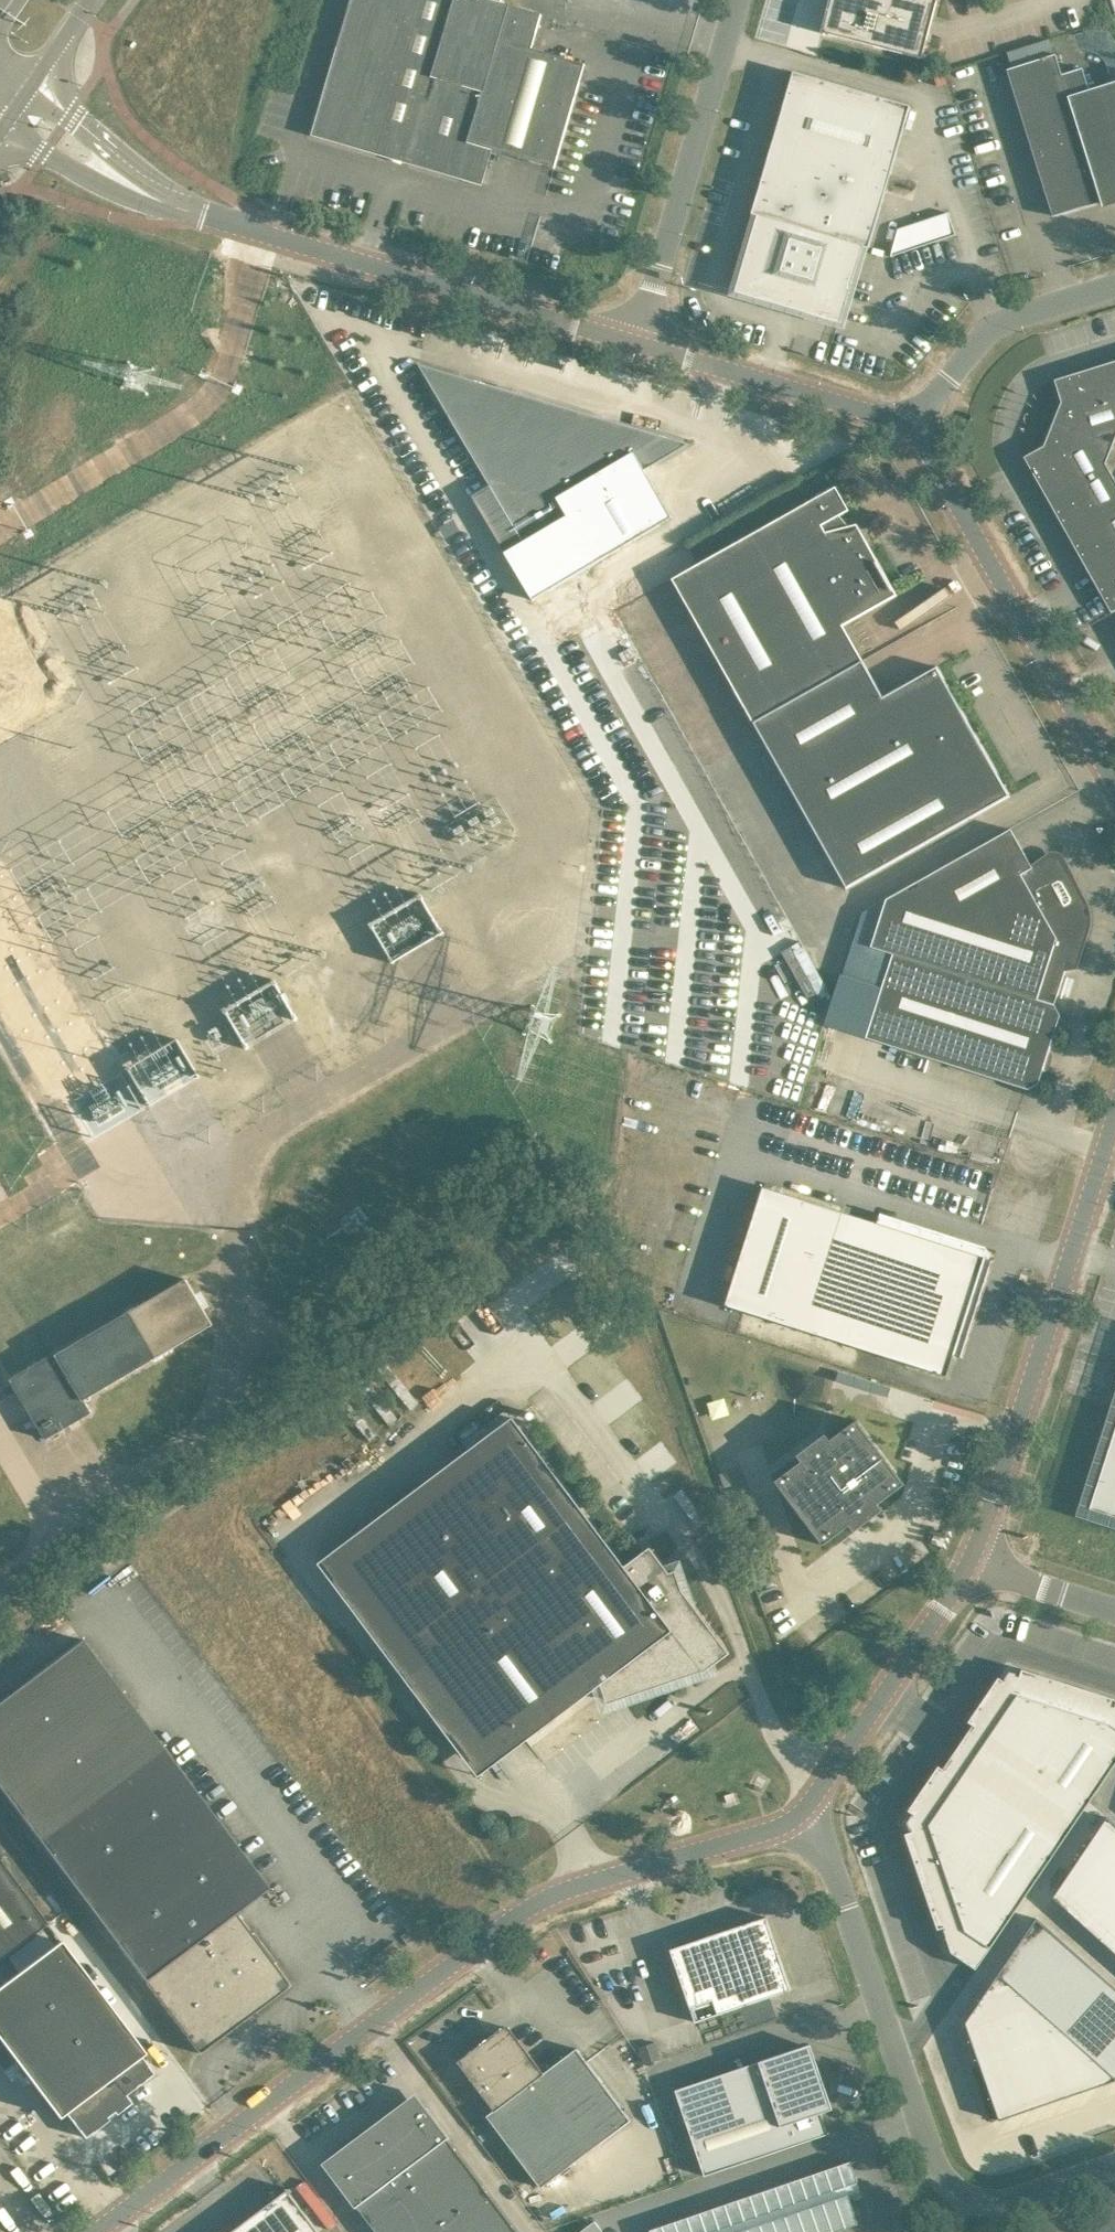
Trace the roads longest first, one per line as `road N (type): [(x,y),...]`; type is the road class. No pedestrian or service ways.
road 1 (unclassified): [(97,2231),(539,1897),(773,1834),(799,1815)]
road 2 (unclassified): [(1114,2167),(1015,2203),(987,2204),(942,2176),(832,1865),(799,1815)]
road 3 (unclassified): [(974,1559),(1114,1116)]
road 4 (unclassified): [(0,1585),(220,1419),(239,1231)]
road 5 (unclassified): [(1114,782),(918,433)]
road 6 (unclassified): [(639,342),(262,235)]
road 7 (unclassified): [(741,0),(639,342)]
road 8 (unclassified): [(799,1815),(974,1559)]
road 9 (unclassified): [(918,433),(877,412),(639,342)]
road 10 (unclassified): [(0,129),(132,199),(262,235)]
road 11 (unclassified): [(262,235),(134,172),(32,85)]
road 12 (unclassified): [(918,433),(993,323),(1114,284)]
road 13 (unclassified): [(974,1559),(1114,1606)]

